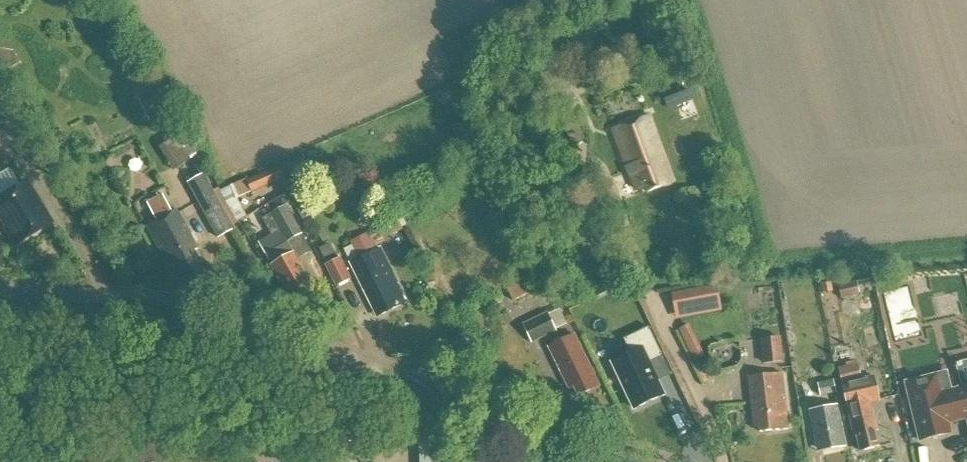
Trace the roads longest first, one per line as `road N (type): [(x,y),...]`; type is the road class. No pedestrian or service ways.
road 1 (secondary): [(0,307),(351,385),(609,461)]

